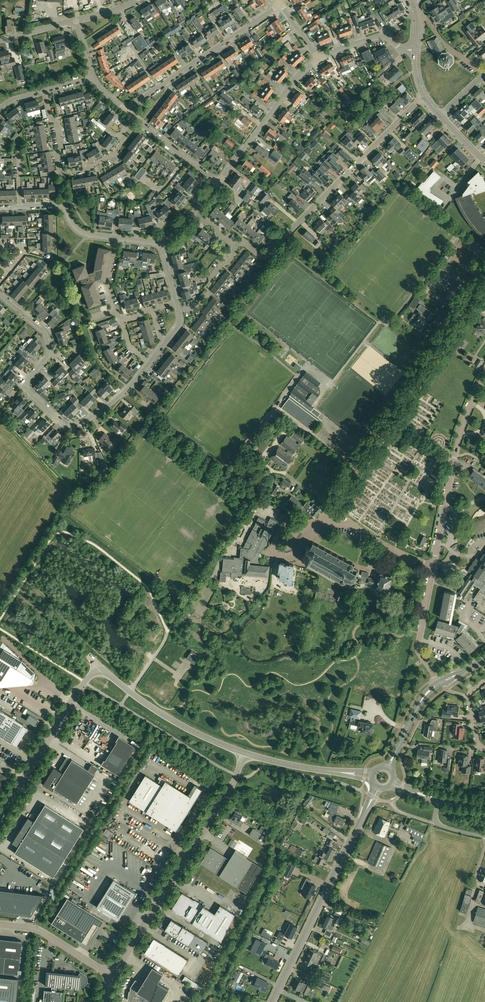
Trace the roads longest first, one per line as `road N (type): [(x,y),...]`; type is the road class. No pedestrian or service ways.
road 1 (residential): [(484,276),(328,511)]
road 2 (unclassified): [(245,753),(112,976)]
road 3 (secondary): [(272,1001),(368,807)]
road 4 (residential): [(433,565),(461,431),(484,375)]
road 5 (residential): [(288,232),(425,97)]
road 6 (residential): [(126,110),(281,4)]
road 7 (unclassified): [(0,816),(99,666)]
road 8 (unclassified): [(99,666),(172,720),(245,753)]
road 9 (residential): [(319,59),(218,183)]
road 10 (residential): [(25,386),(70,428),(127,390)]
road 11 (residential): [(440,683),(418,648),(433,565)]
road 12 (unclassified): [(0,925),(39,930),(112,976)]

